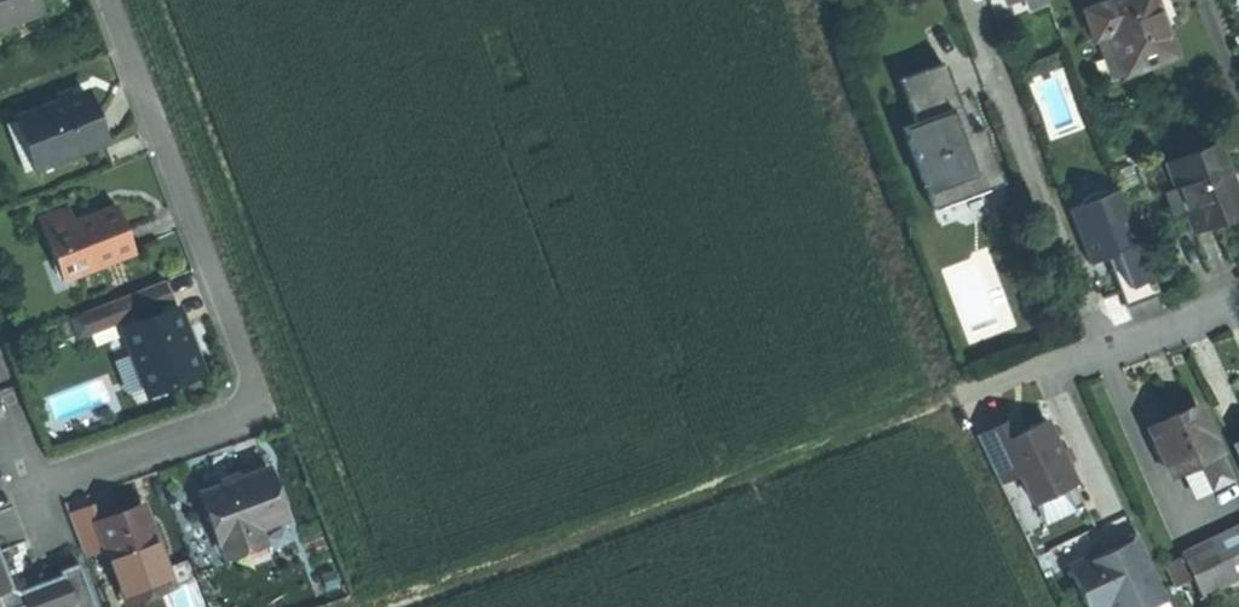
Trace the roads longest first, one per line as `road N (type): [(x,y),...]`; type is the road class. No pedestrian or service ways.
road 1 (track): [(961,397),(357,606)]
road 2 (residential): [(112,0),(251,364),(245,408),(87,466)]
road 3 (residential): [(1238,299),(961,397)]

